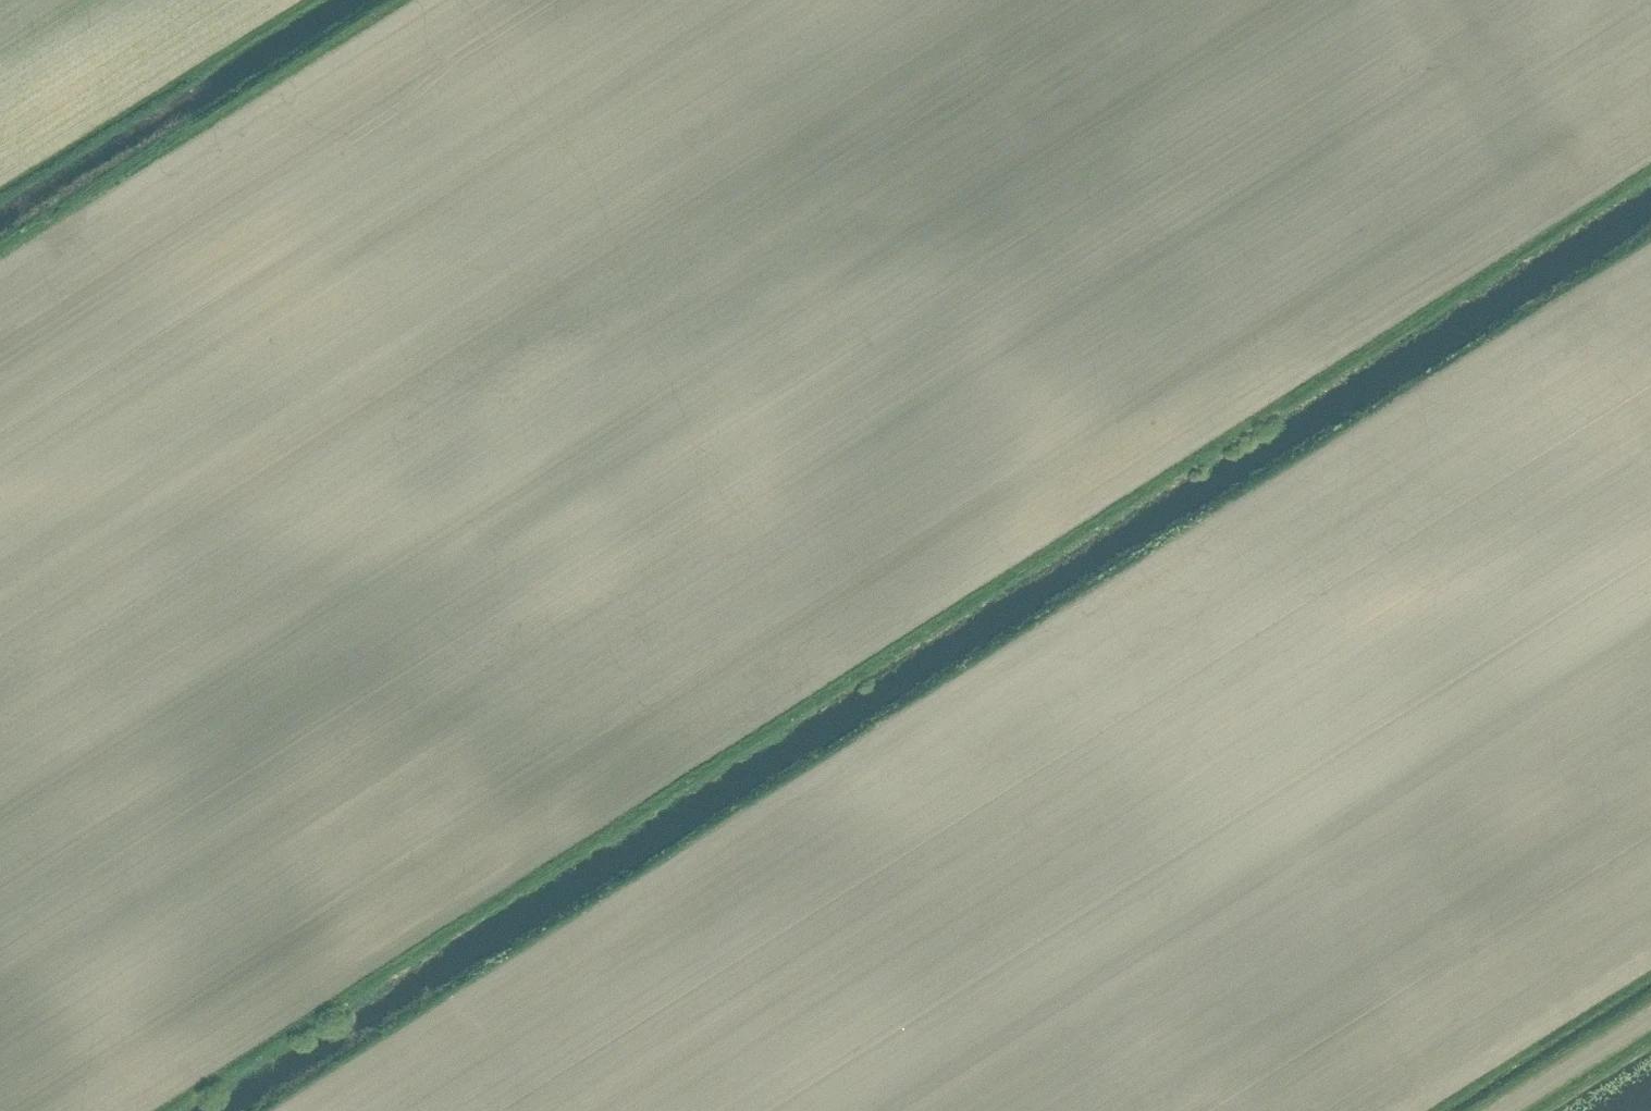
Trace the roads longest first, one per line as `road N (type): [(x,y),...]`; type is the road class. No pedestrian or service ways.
road 1 (unclassified): [(1496,1110),(1650,1014)]

